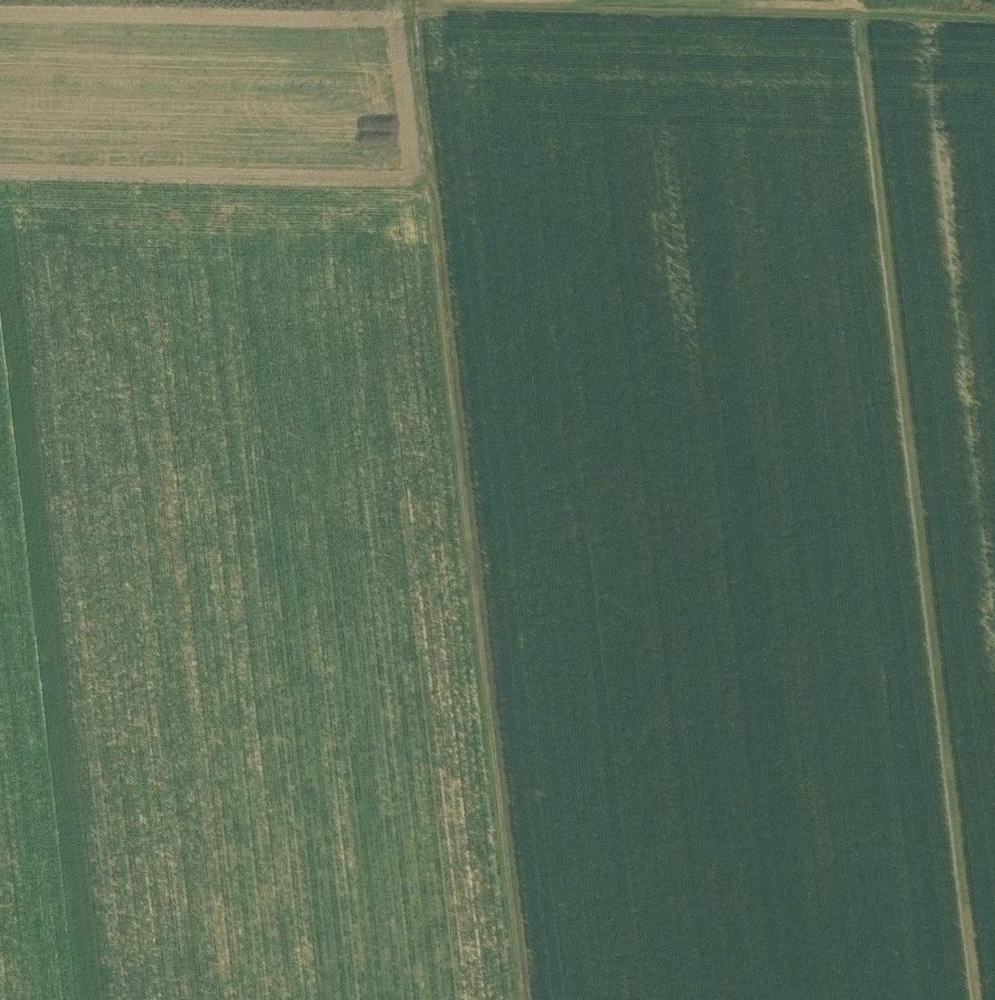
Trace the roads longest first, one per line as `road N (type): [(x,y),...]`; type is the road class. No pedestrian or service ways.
road 1 (track): [(526,999),(414,0)]

